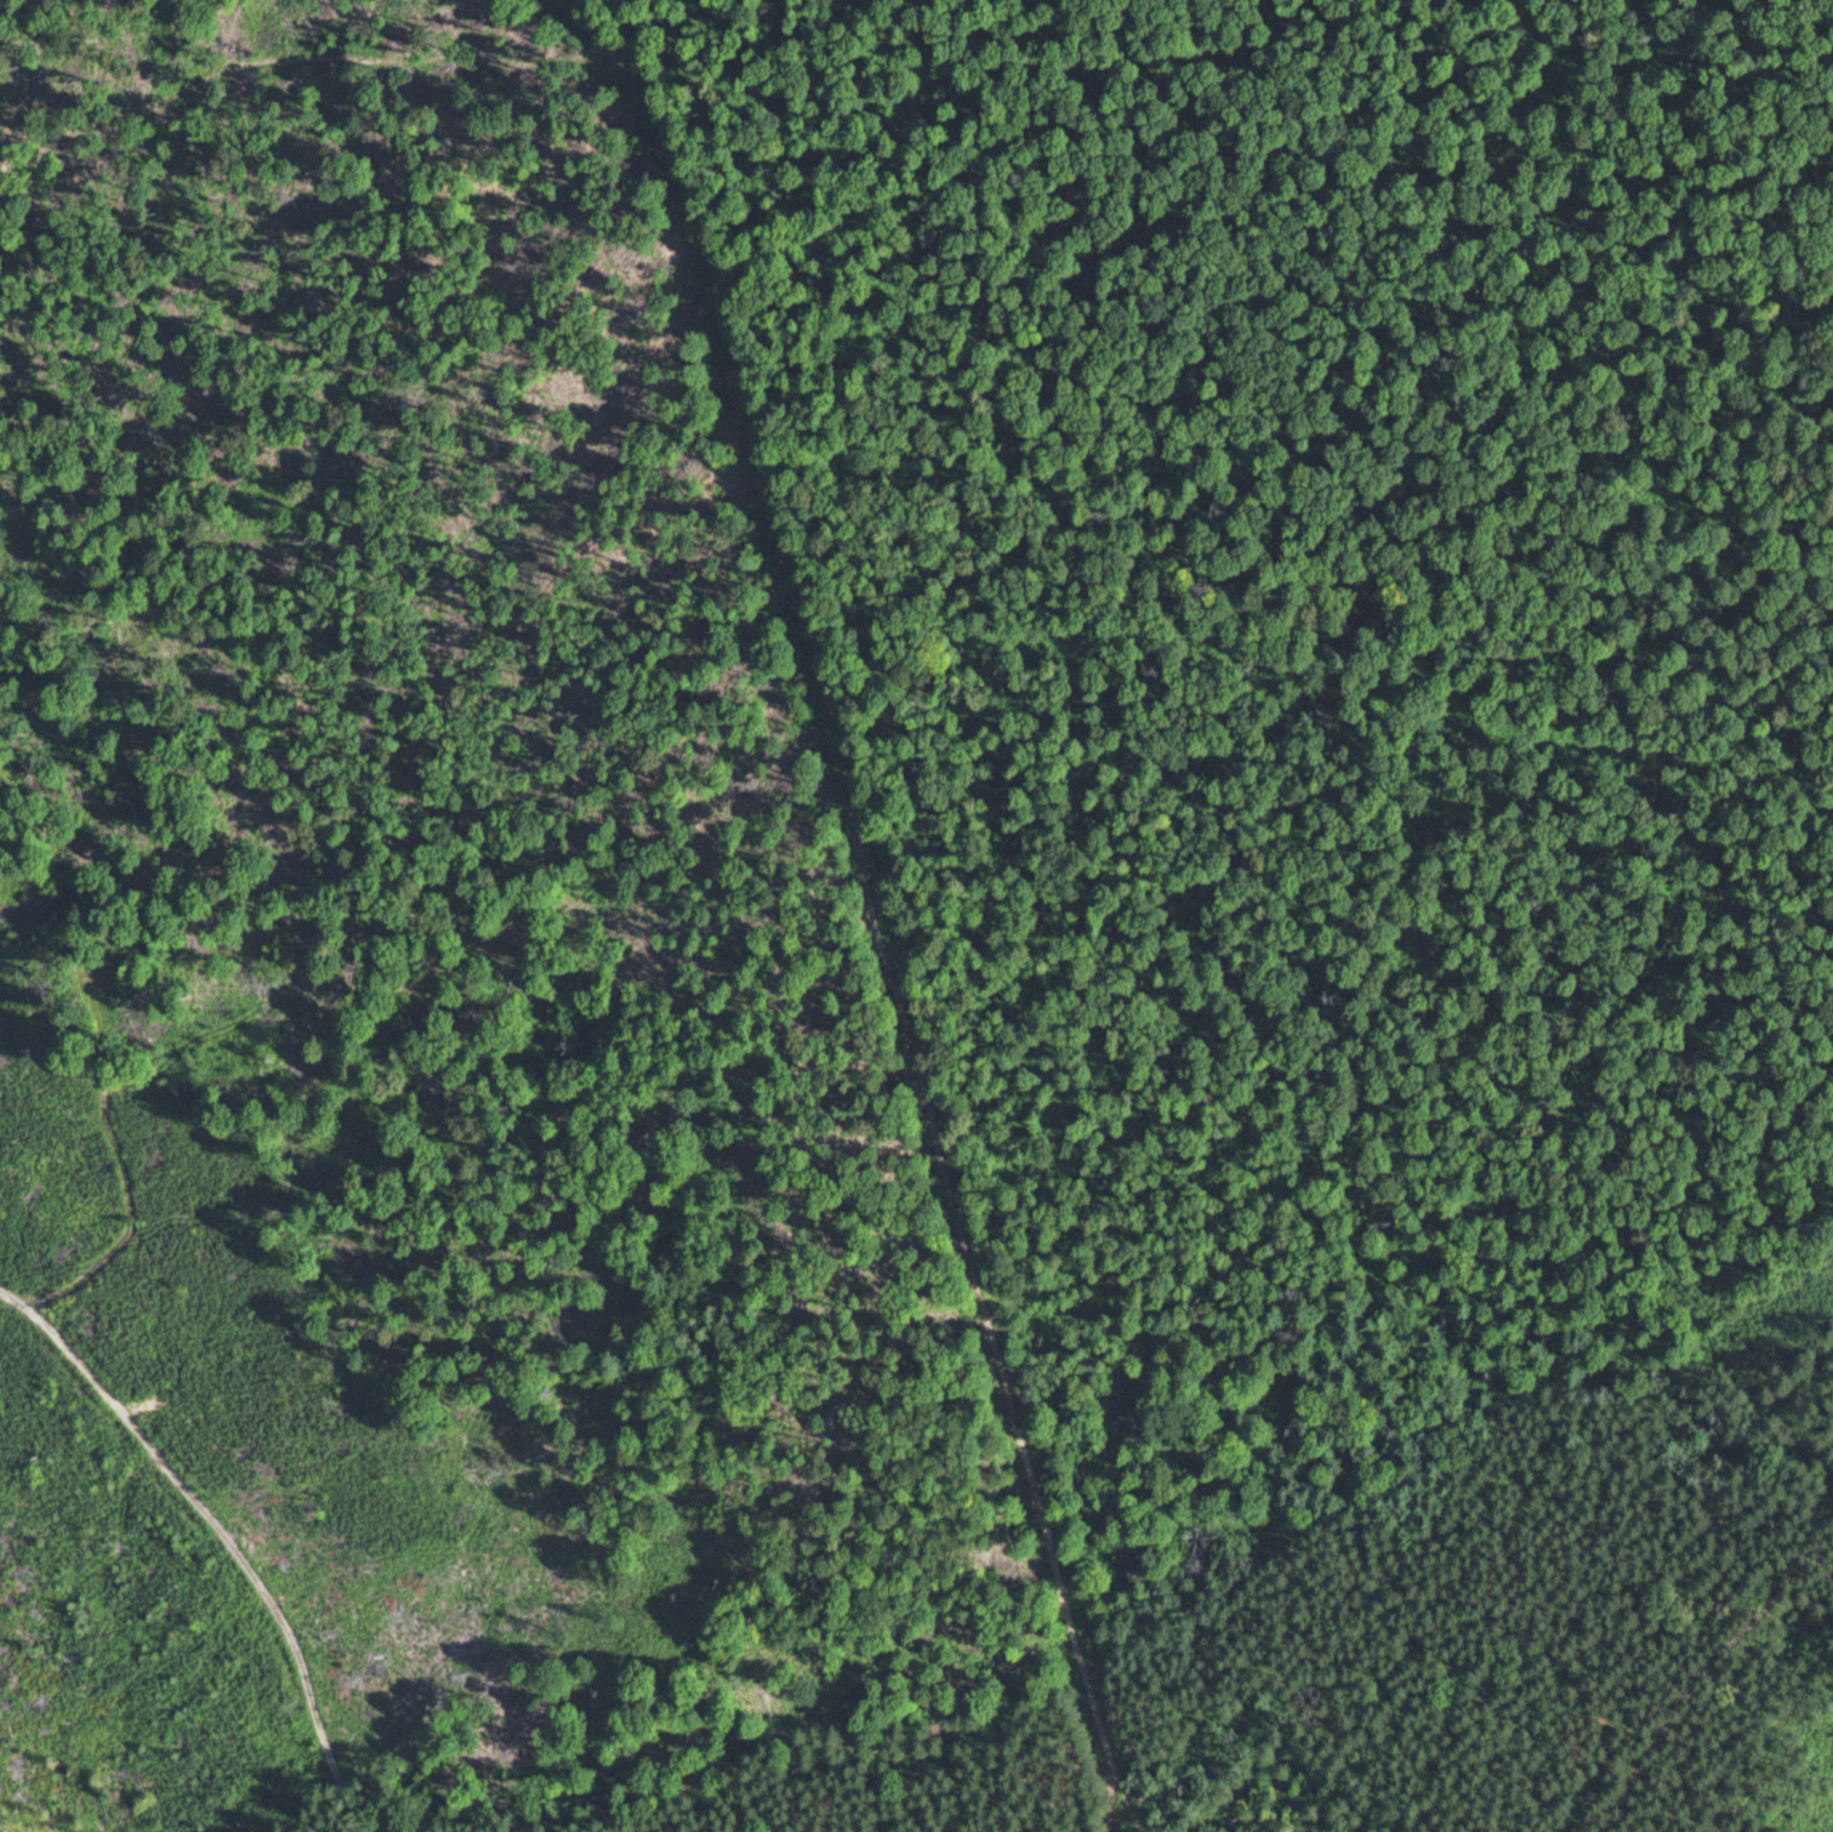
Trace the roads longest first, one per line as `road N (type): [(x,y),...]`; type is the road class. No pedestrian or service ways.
road 1 (track): [(569,0),(625,68),(710,255),(974,1228),(1080,1659),(1139,1831)]
road 2 (track): [(1832,577),(1724,531),(1662,472),(1636,402),(1616,302),(1583,217),(1579,148),(1521,0)]
road 3 (track): [(0,1329),(47,1386),(199,1530),(258,1614),(273,1713),(312,1788),(379,1831)]
road 4 (track): [(1597,1831),(1609,1768),(1636,1706),(1663,1674),(1738,1617),(1832,1507)]

